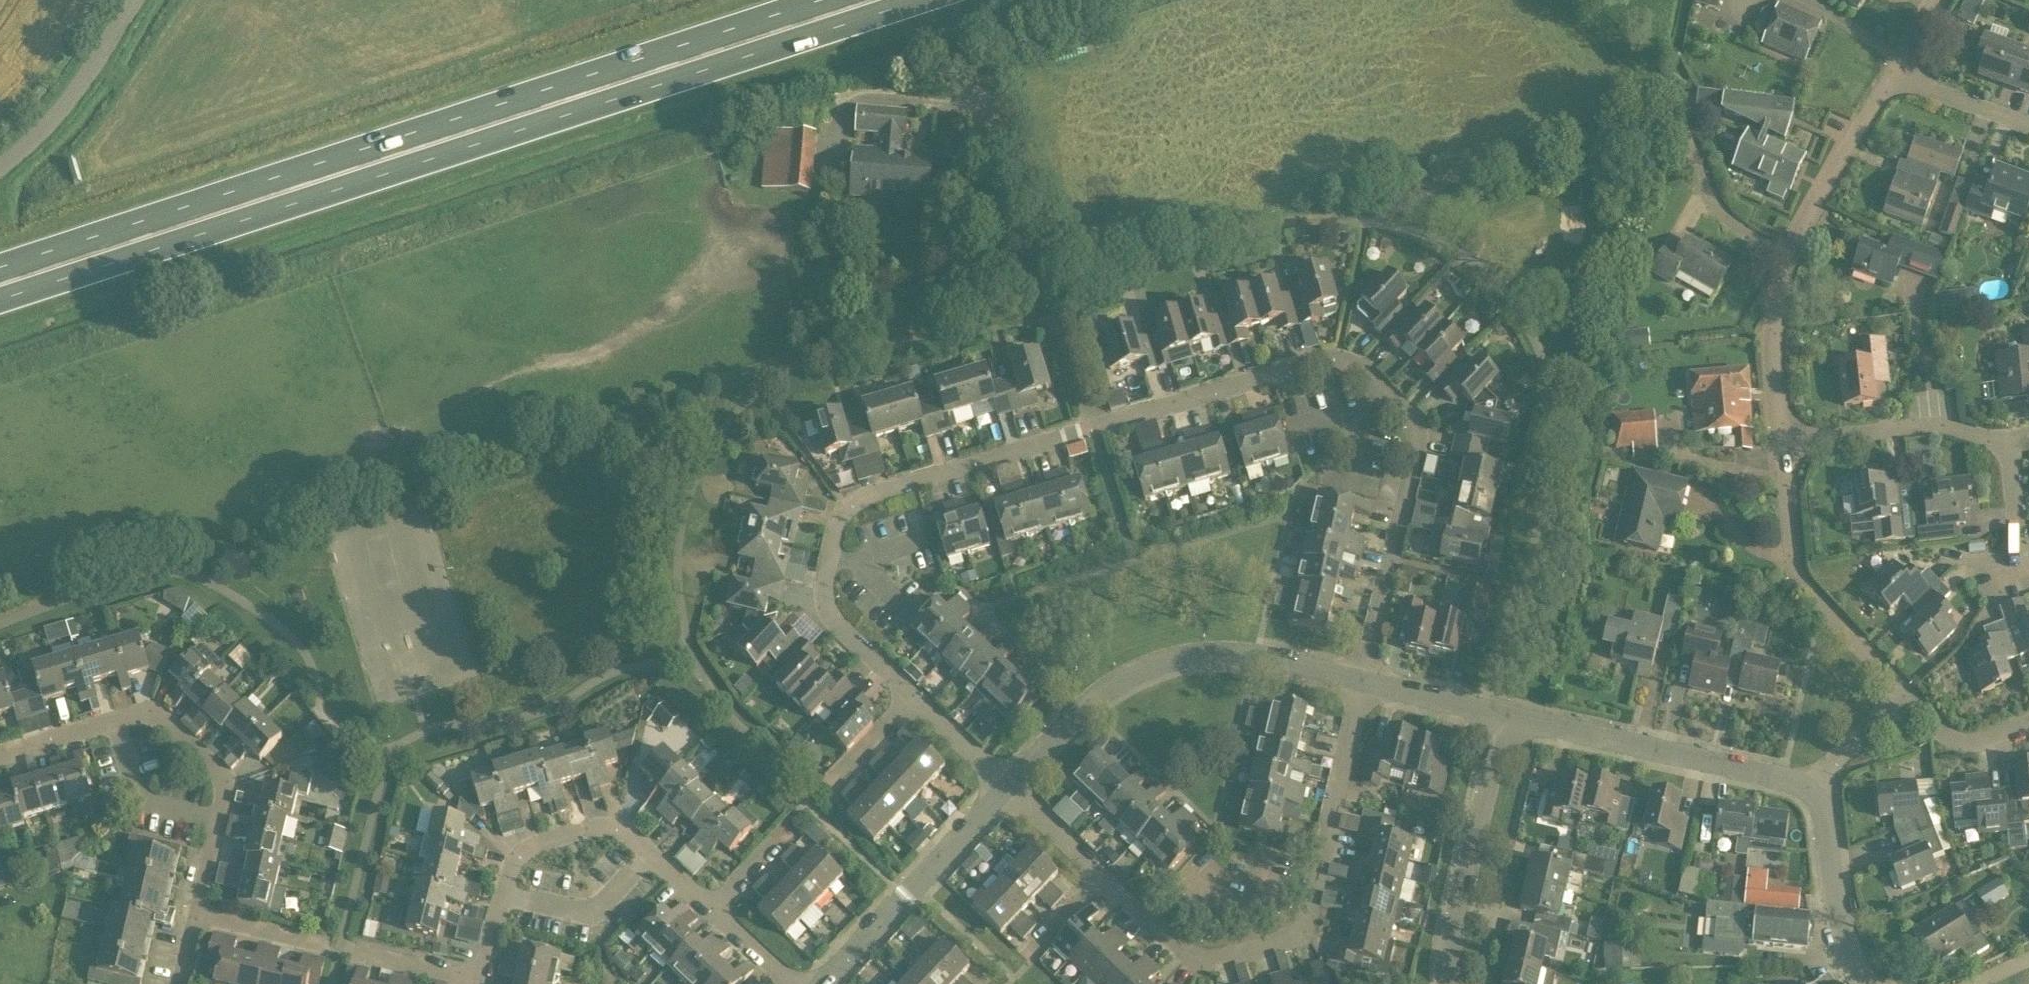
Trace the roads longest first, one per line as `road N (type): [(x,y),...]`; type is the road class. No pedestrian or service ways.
road 1 (primary): [(0,300),(922,0)]
road 2 (primary): [(823,0),(0,268)]
road 3 (residential): [(1365,683),(1417,450),(1410,418),(1351,365),(1327,359),(1092,428)]
road 4 (residential): [(1105,881),(1194,964),(1301,936),(1365,683)]
road 5 (residential): [(1092,428),(865,496),(845,511),(824,607),(912,696)]
road 6 (unclassified): [(1009,783),(1070,720),(1134,674),(1195,656),(1230,655),(1365,683)]
road 7 (residential): [(1784,445),(1777,341),(1794,256),(1835,166),(1897,74)]
road 8 (unclassified): [(1808,789),(1501,714)]
road 9 (residential): [(1902,695),(1802,585),(1784,445)]
road 10 (residential): [(1448,983),(1501,714)]
road 11 (unclassified): [(822,983),(1009,783)]
road 12 (residential): [(1784,445),(1932,425),(2006,439)]
road 13 (unclassified): [(131,0),(32,134),(0,162)]
road 14 (unclassified): [(1867,983),(1845,937),(1824,817),(1808,789)]
road 15 (residential): [(504,895),(520,854),(597,827),(629,835),(650,855)]
road 16 (residential): [(218,821),(219,771),(163,720),(137,713),(117,720)]
road 17 (residential): [(650,855),(592,915),(504,895)]
road 18 (residential): [(218,821),(147,805),(136,792),(117,720)]
road 19 (residential): [(1902,695),(1962,743),(2028,723)]
road 20 (residential): [(2028,126),(1897,74)]
road 21 (unclassified): [(1501,714),(1365,683)]
road 22 (residential): [(1009,783),(1105,881)]
road 23 (residential): [(1808,789),(1902,695)]
road 24 (residential): [(481,983),(352,952)]
road 25 (residential): [(2019,569),(2006,439)]
road 26 (residential): [(912,696),(1009,783)]
road 27 (residential): [(824,790),(912,696)]
road 28 (residential): [(319,944),(197,913)]
road 29 (residential): [(117,720),(0,756)]

